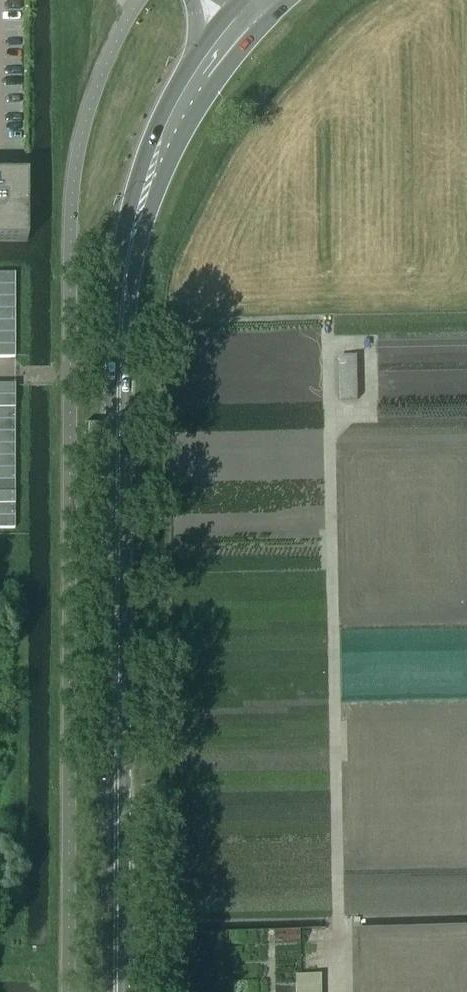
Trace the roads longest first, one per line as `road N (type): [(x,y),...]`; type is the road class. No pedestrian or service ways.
road 1 (primary): [(115,991),(119,365),(125,275),(164,146)]
road 2 (primary): [(238,28),(164,146)]

